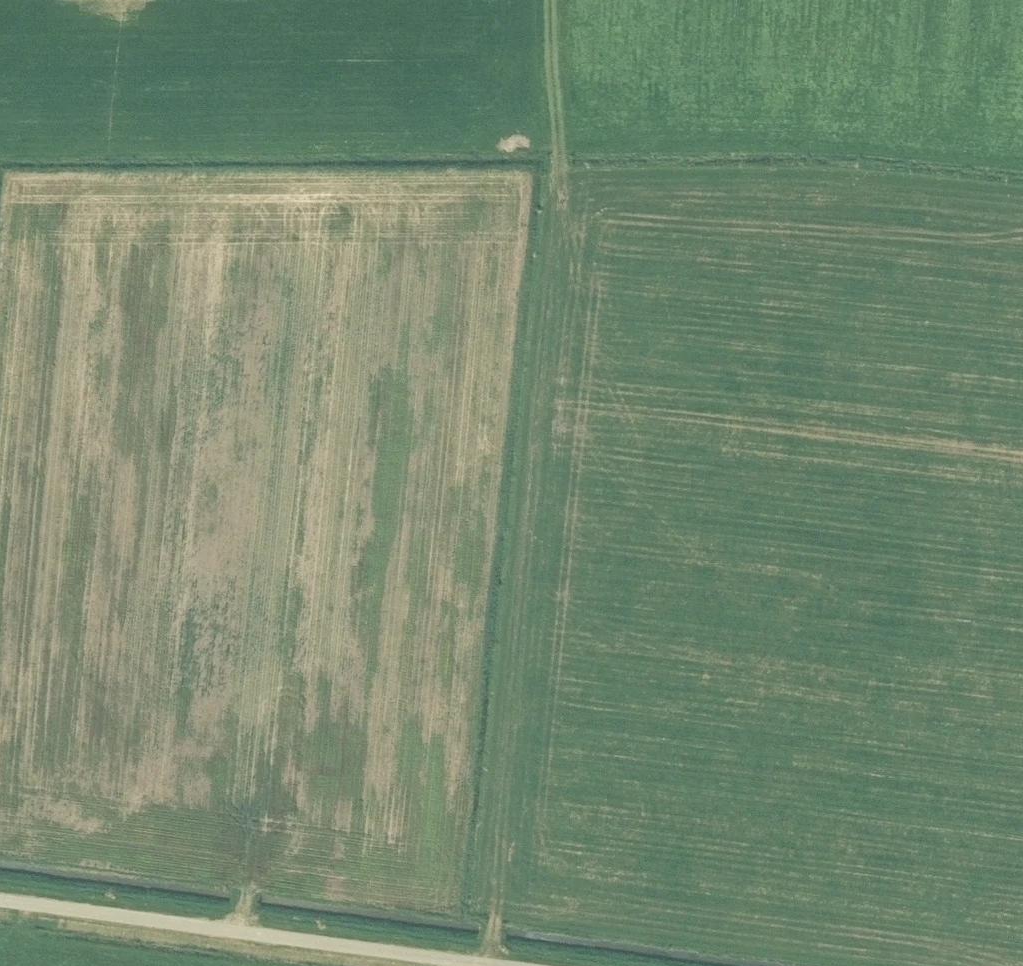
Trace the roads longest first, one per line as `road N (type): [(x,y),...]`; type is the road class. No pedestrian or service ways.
road 1 (unclassified): [(495,965),(0,901)]

